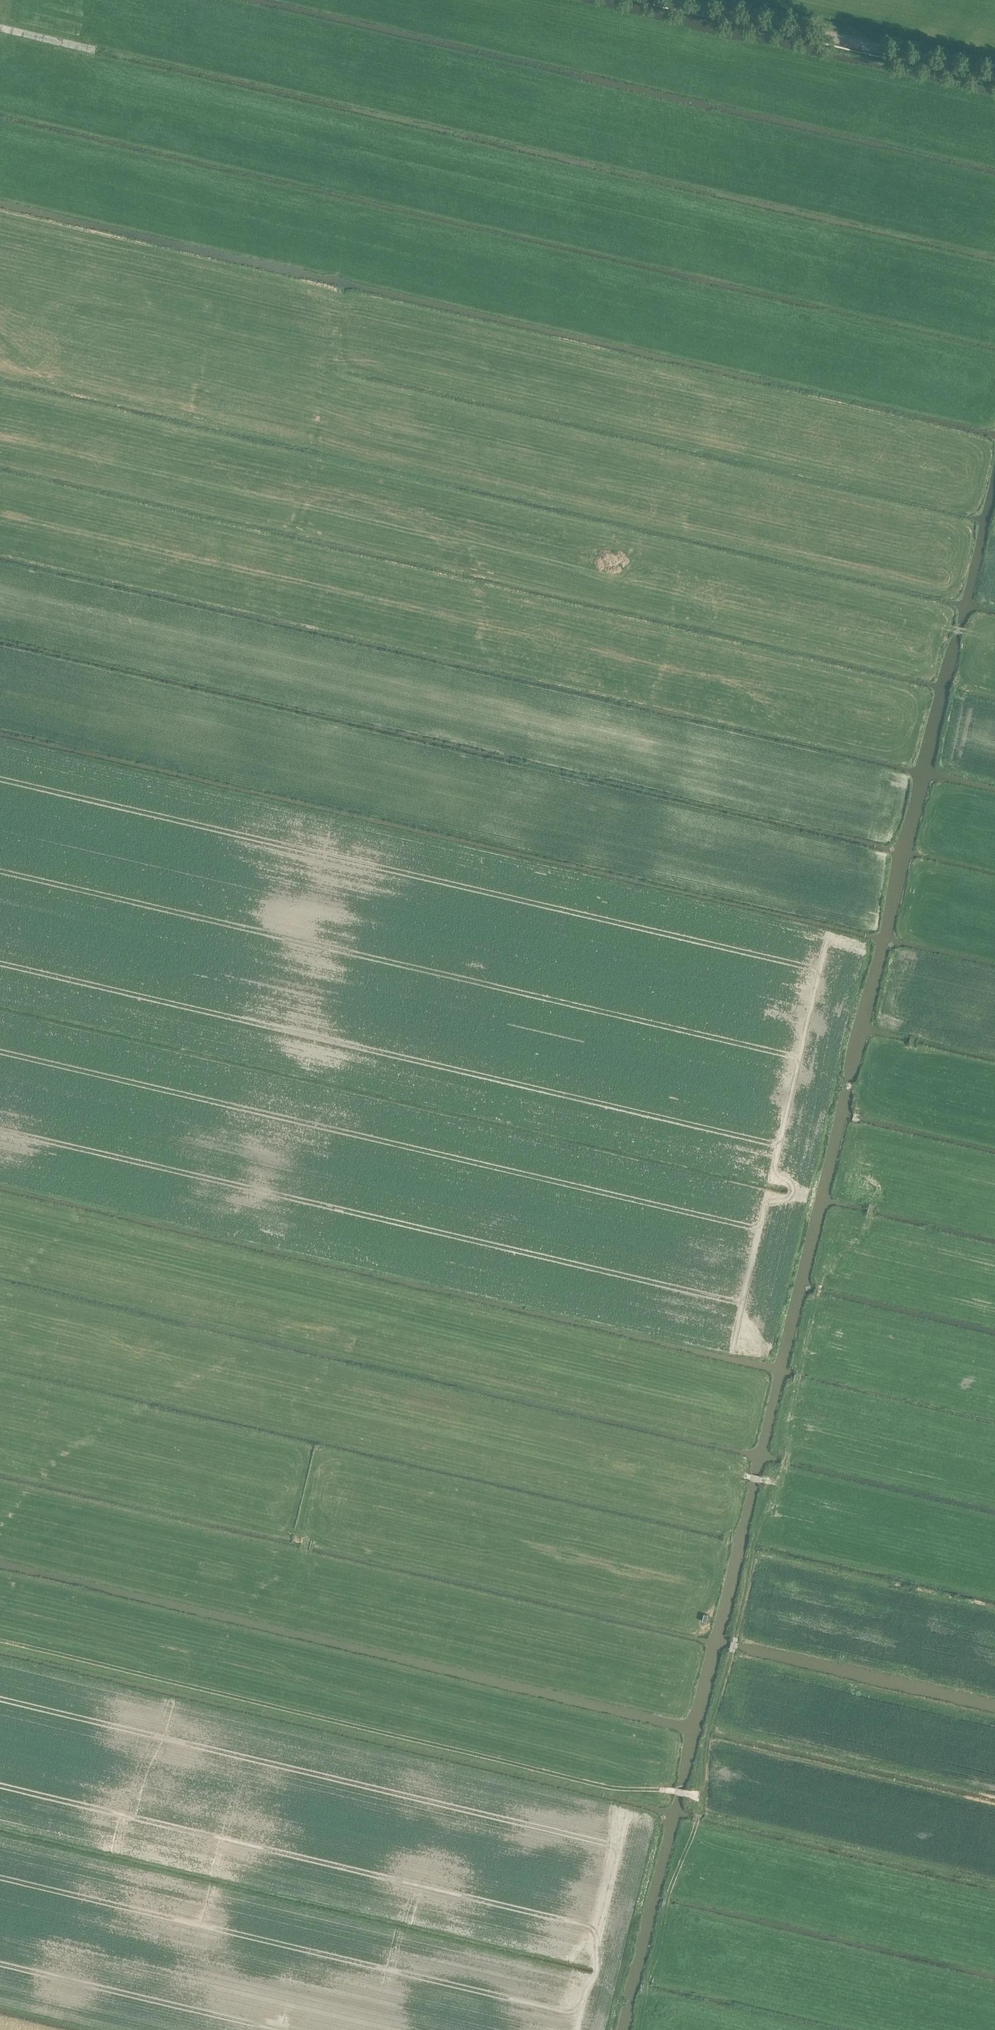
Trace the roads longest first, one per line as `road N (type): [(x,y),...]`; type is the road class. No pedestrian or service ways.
road 1 (track): [(0,411),(975,635),(994,631)]
road 2 (track): [(744,1476),(722,1476),(684,1511),(0,1355)]
road 3 (track): [(699,1797),(610,1788),(0,1641)]
road 4 (track): [(949,1106),(864,1090),(855,1124),(869,1218),(862,1242),(821,1284),(782,1478),(769,1482)]
road 5 (unclassified): [(994,74),(675,0)]
road 6 (track): [(699,1797),(756,1535),(776,1482)]
road 7 (track): [(636,2029),(666,1907),(704,1799),(734,1803)]
road 8 (track): [(831,1082),(864,1090),(912,1048),(915,1033),(994,1023)]

